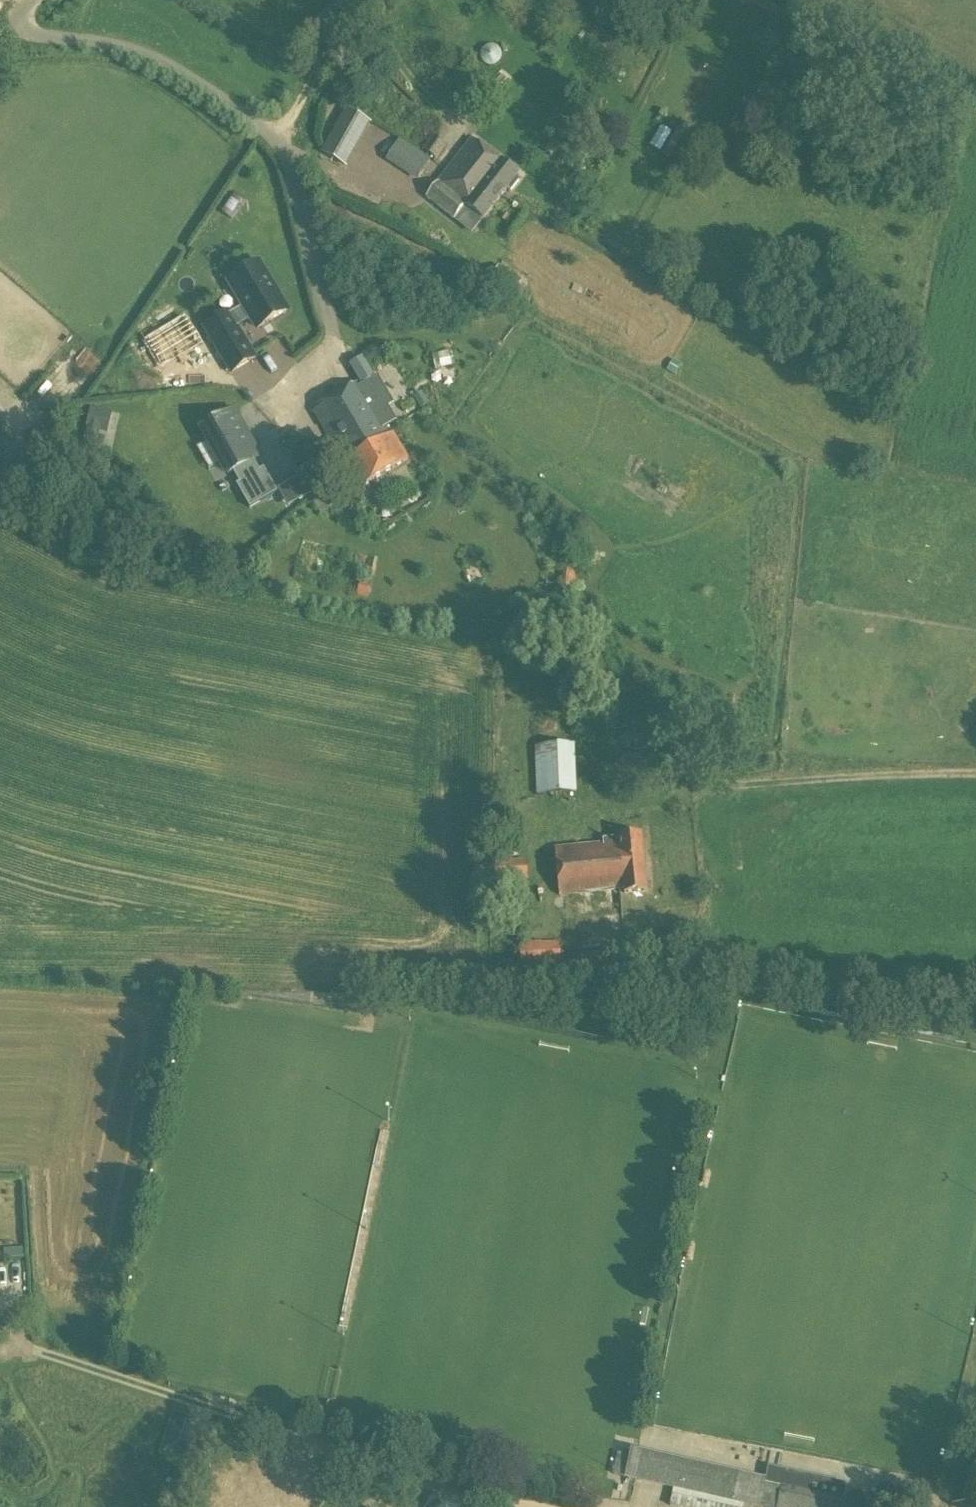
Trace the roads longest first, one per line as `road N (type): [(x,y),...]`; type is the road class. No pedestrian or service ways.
road 1 (unclassified): [(975,110),(751,0)]

